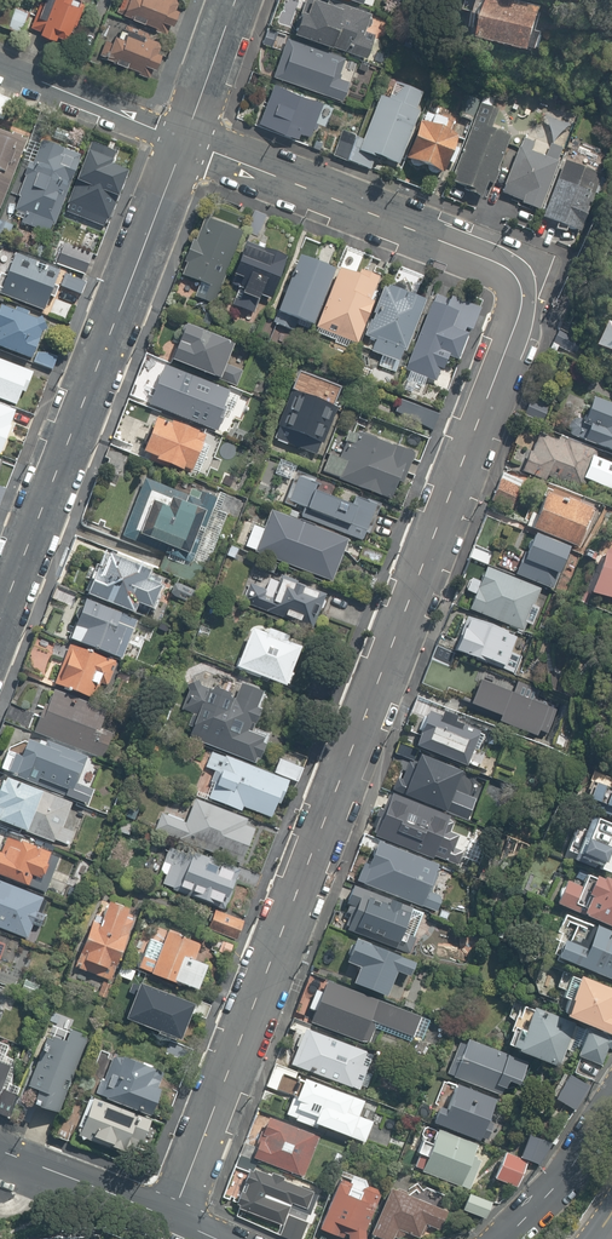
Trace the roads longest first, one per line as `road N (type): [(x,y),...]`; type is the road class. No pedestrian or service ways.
road 1 (residential): [(174,1214),(525,301),(512,266),(185,140)]
road 2 (residential): [(0,624),(185,140)]
road 3 (residential): [(185,140),(0,66)]
road 4 (residential): [(174,1214),(0,1148)]
road 5 (residential): [(611,1098),(561,1176),(501,1238)]
road 6 (residential): [(185,140),(237,0)]

